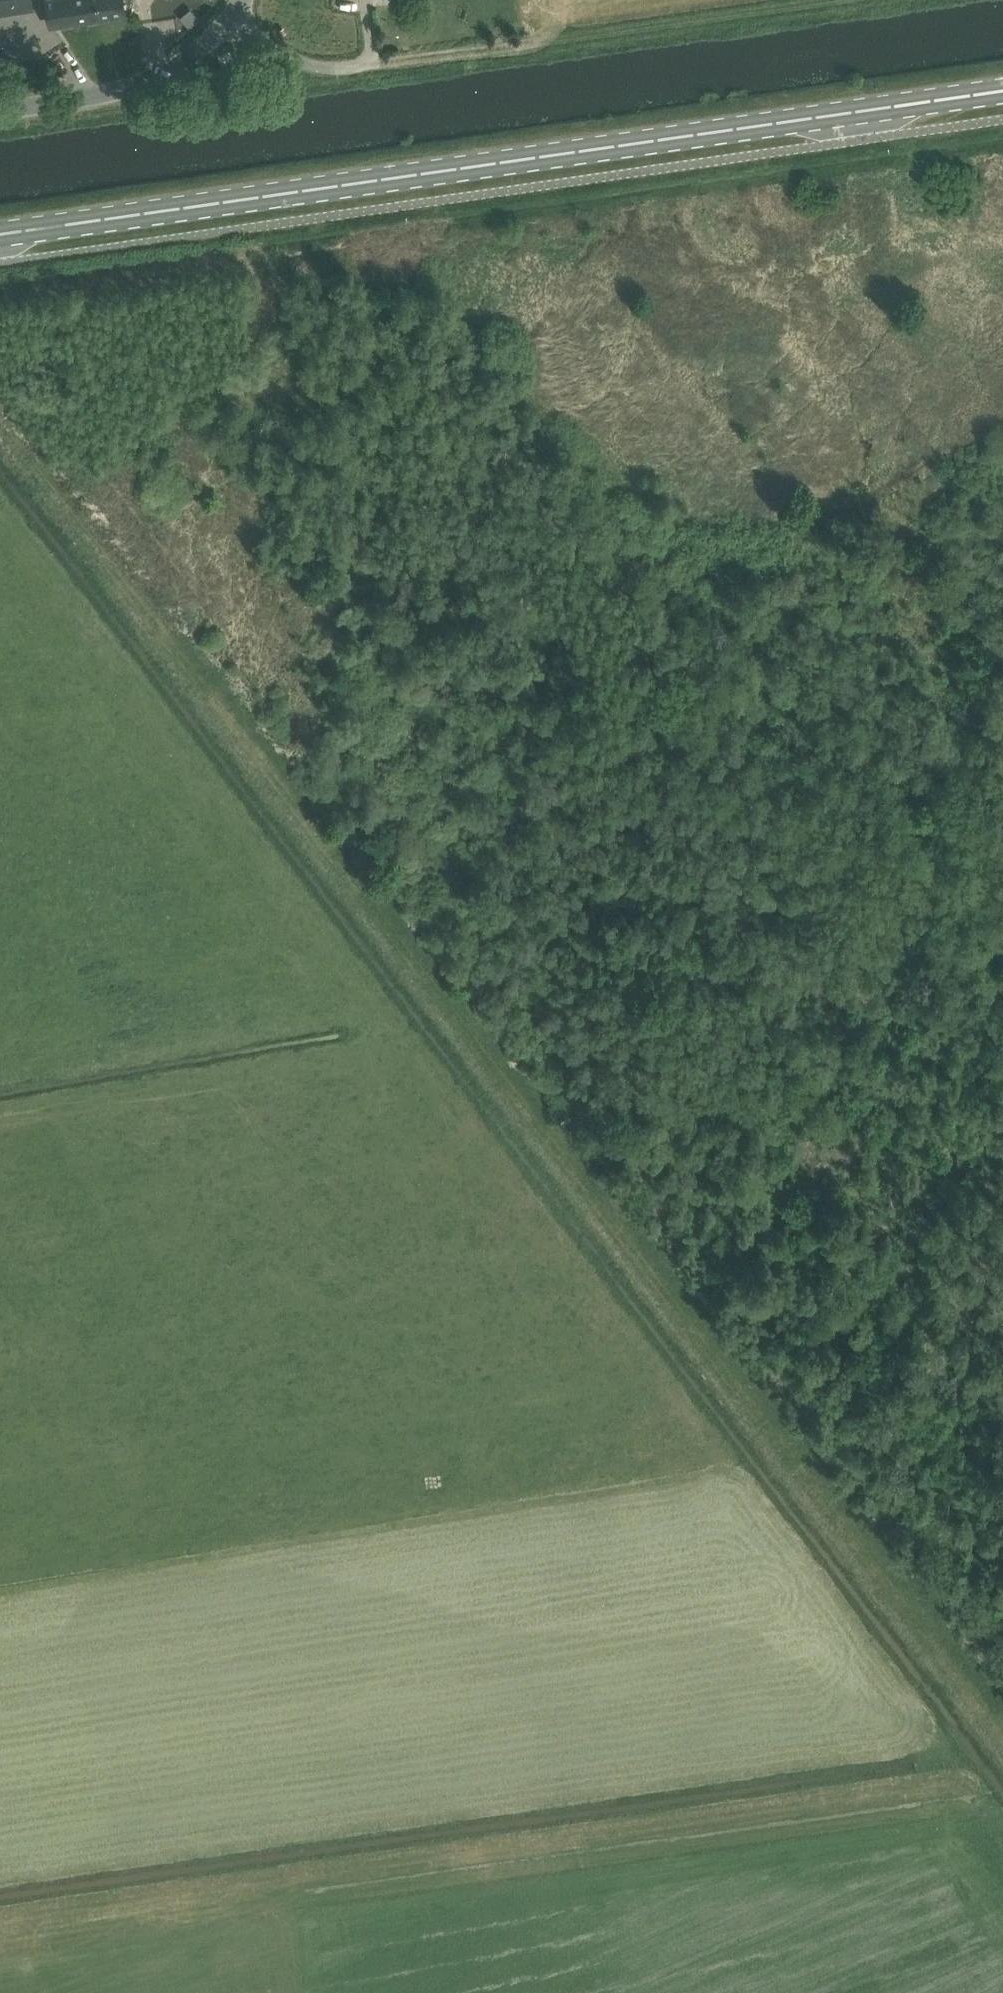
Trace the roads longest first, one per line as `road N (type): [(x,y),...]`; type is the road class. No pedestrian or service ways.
road 1 (primary): [(0,239),(1002,97)]
road 2 (track): [(228,24),(297,65),(327,69),(515,45)]
road 3 (unclassified): [(0,110),(119,94),(168,70),(228,24),(239,0)]

